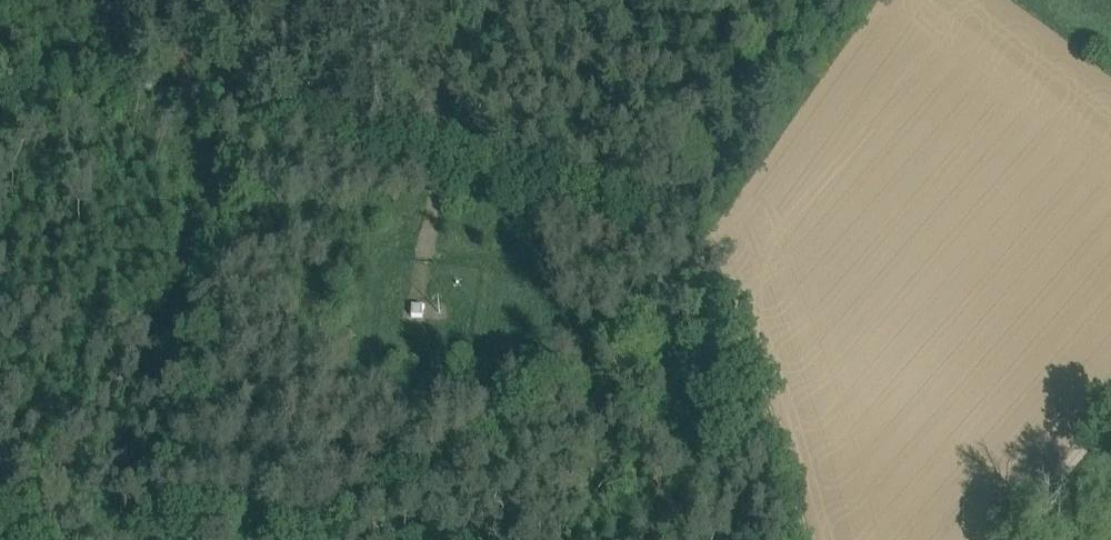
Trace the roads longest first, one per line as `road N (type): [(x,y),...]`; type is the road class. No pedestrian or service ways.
road 1 (track): [(0,50),(634,217),(670,244)]
road 2 (track): [(670,244),(298,539)]
road 3 (track): [(670,244),(814,539)]
road 4 (track): [(1007,539),(1110,423)]

